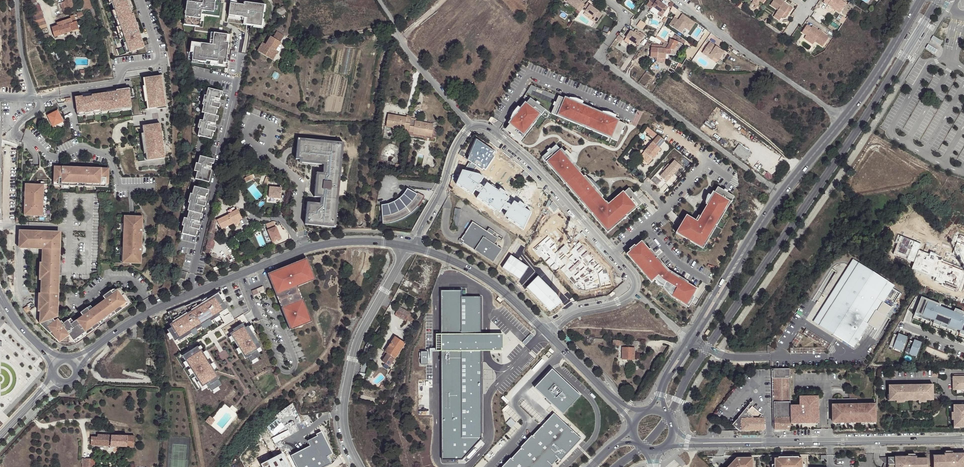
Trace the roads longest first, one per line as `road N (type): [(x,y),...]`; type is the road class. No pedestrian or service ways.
road 1 (residential): [(409,247),(345,242),(307,249),(152,311),(94,349)]
road 2 (residential): [(780,193),(605,62),(623,17),(605,0)]
road 3 (tertiary): [(920,1),(859,98),(780,193)]
road 4 (unclassified): [(473,125),(491,130),(531,165),(630,274),(633,292)]
road 5 (unclassified): [(409,247),(352,359),(343,412),(360,466)]
road 6 (residential): [(765,443),(950,440)]
road 7 (residential): [(547,333),(492,283),(414,248)]
road 8 (unclassified): [(378,0),(404,49),(473,125)]
road 9 (track): [(802,166),(684,76)]
road 10 (unclassified): [(6,226),(12,135),(39,108),(34,97)]
road 11 (unclassified): [(414,248),(473,125)]

